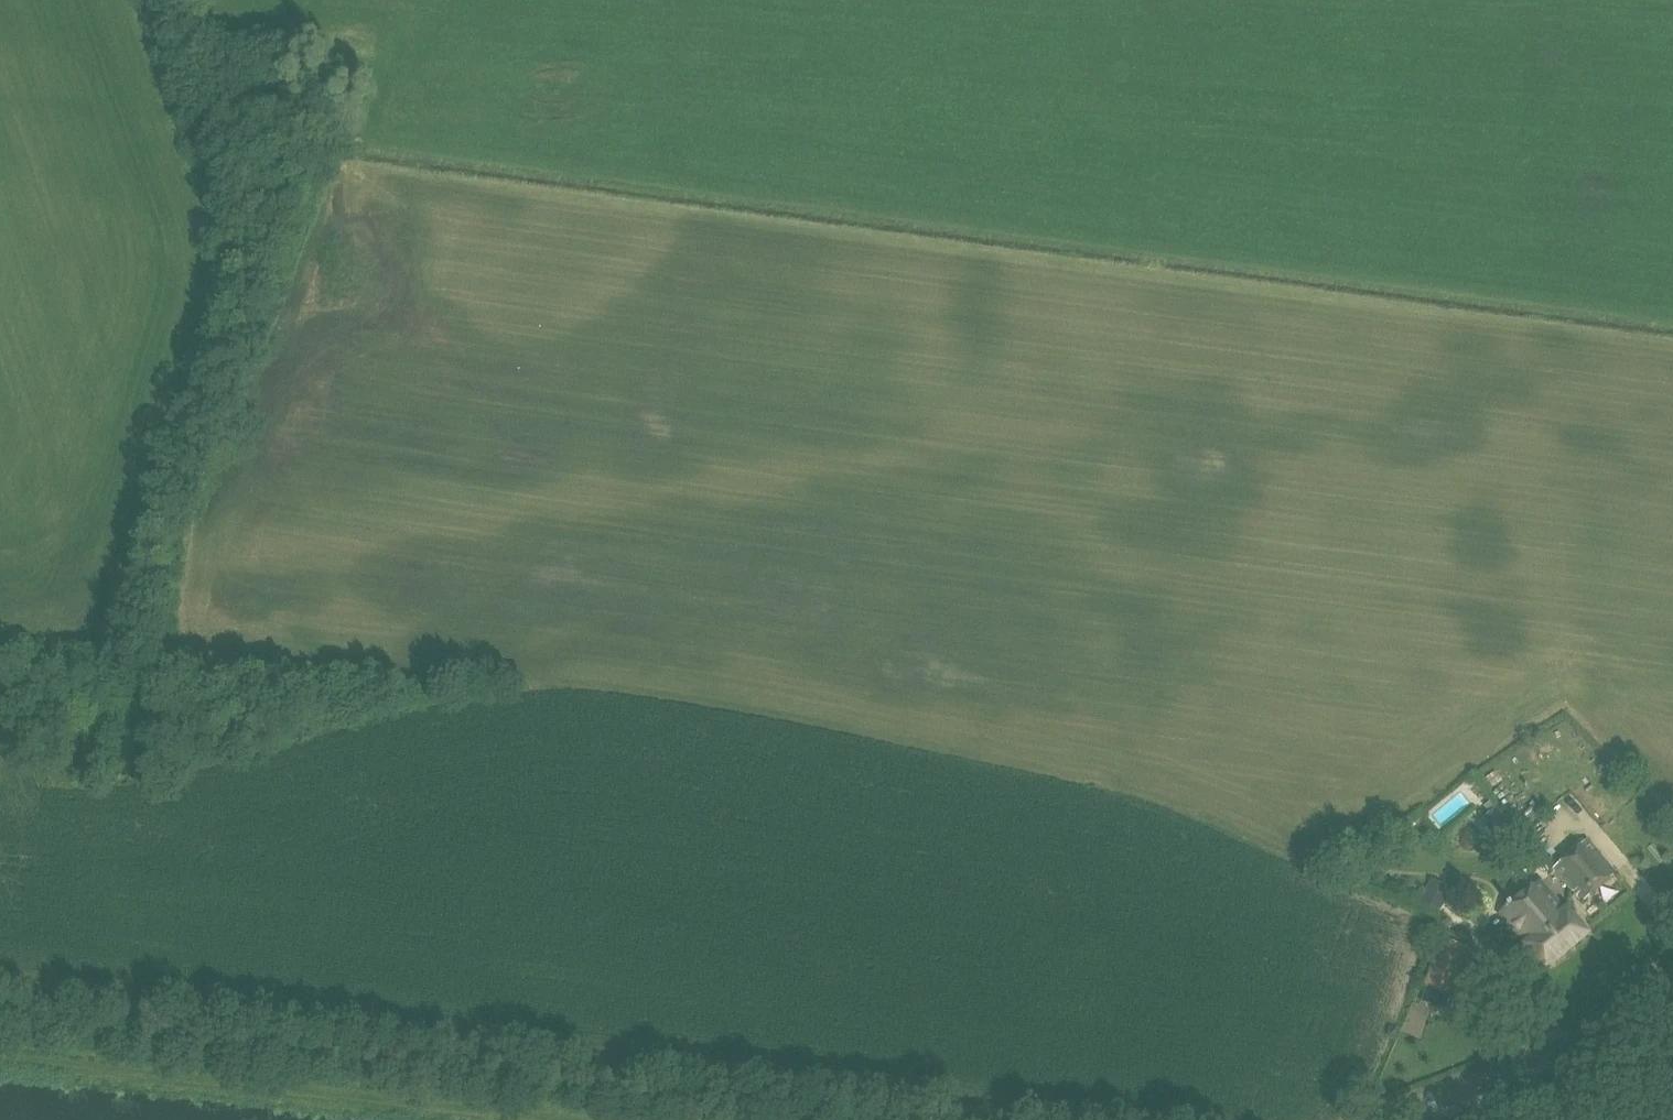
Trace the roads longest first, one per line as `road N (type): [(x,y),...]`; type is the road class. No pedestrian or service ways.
road 1 (tertiary): [(1471,1085),(1593,1022),(1672,962)]

